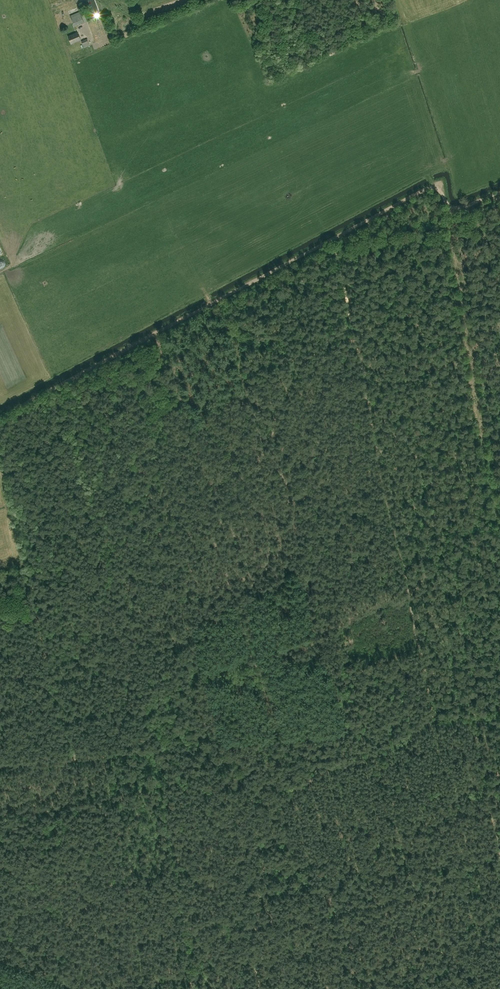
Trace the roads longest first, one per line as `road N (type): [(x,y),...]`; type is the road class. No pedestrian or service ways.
road 1 (track): [(0,417),(438,180),(449,207),(499,189)]

